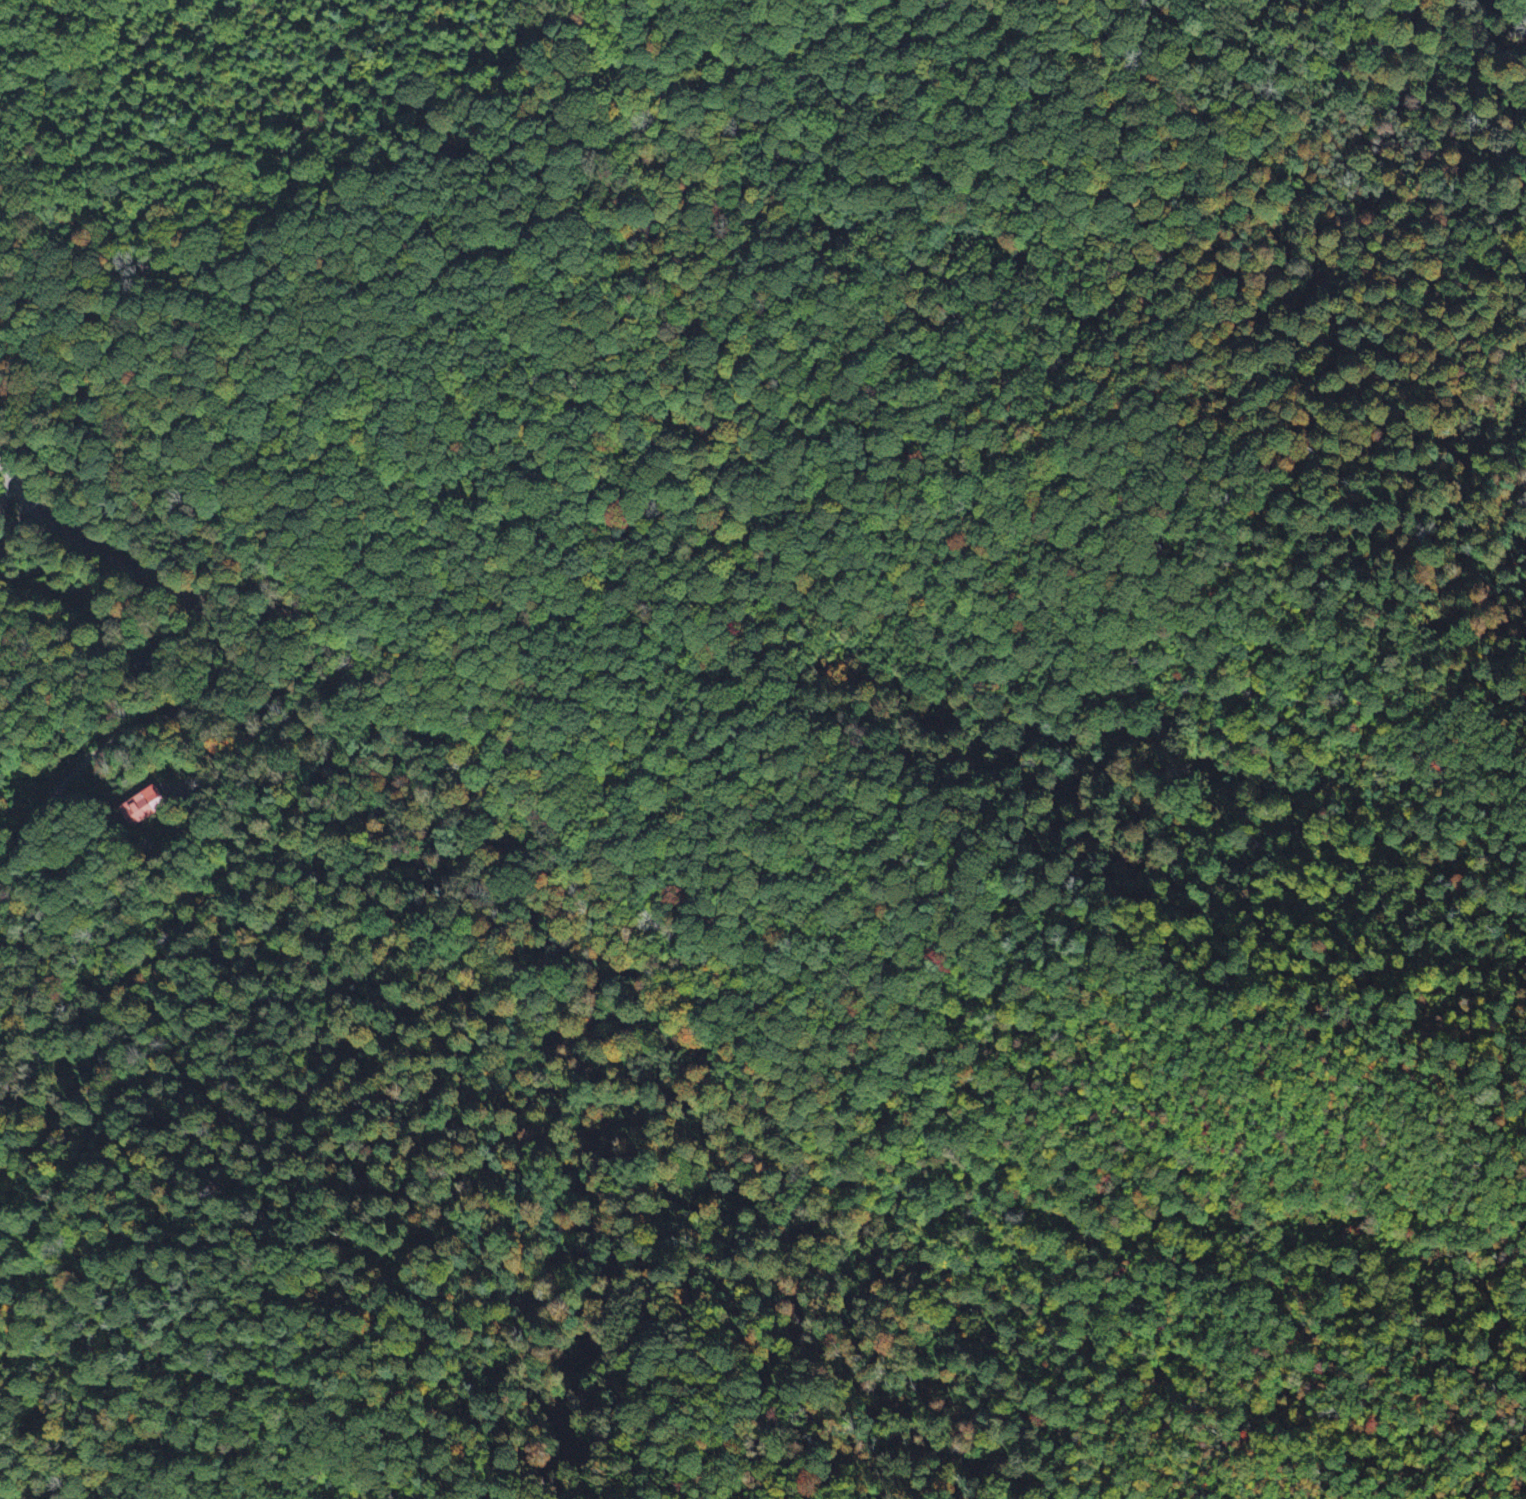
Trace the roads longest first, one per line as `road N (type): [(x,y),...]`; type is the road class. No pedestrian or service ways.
road 1 (residential): [(0,922),(10,875),(61,784),(109,742),(195,701),(227,637),(224,626),(180,594),(92,554),(23,502)]

